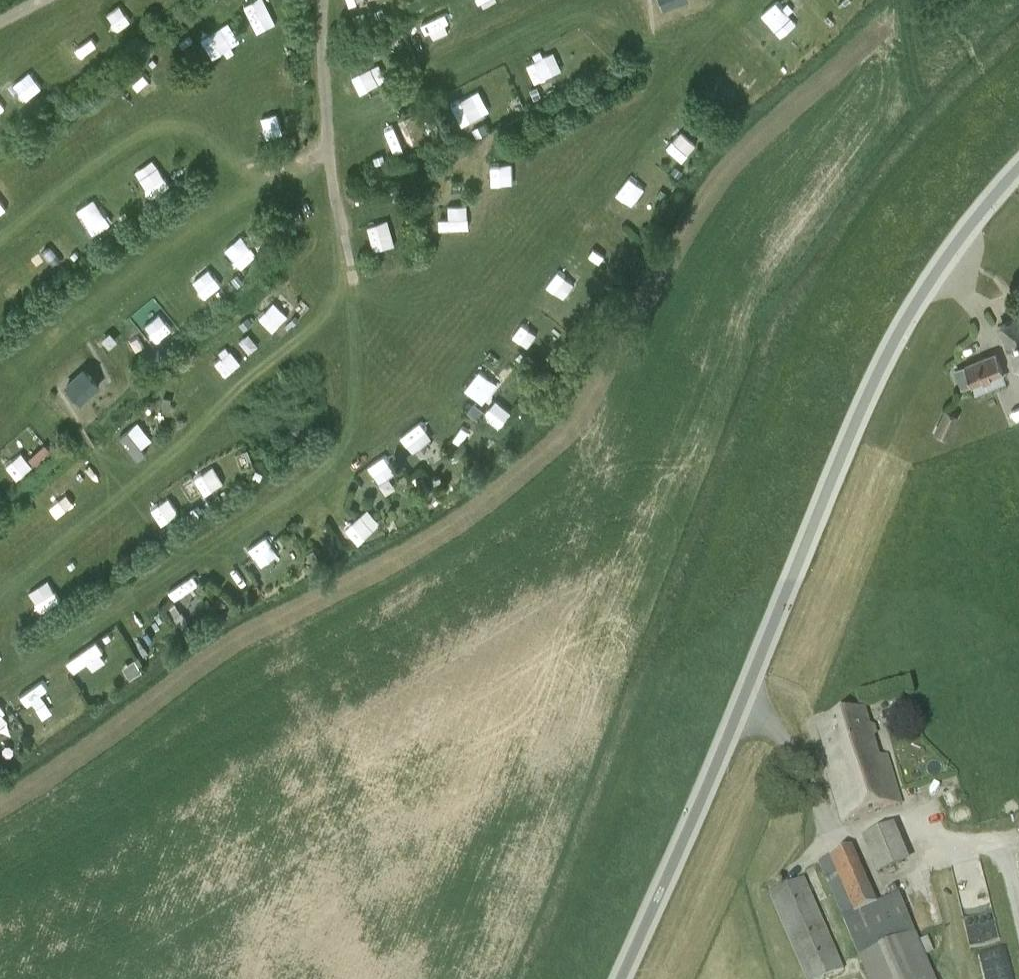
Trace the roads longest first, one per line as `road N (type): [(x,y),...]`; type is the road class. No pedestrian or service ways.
road 1 (tertiary): [(623,978),(888,377),(971,244),(1018,190)]

